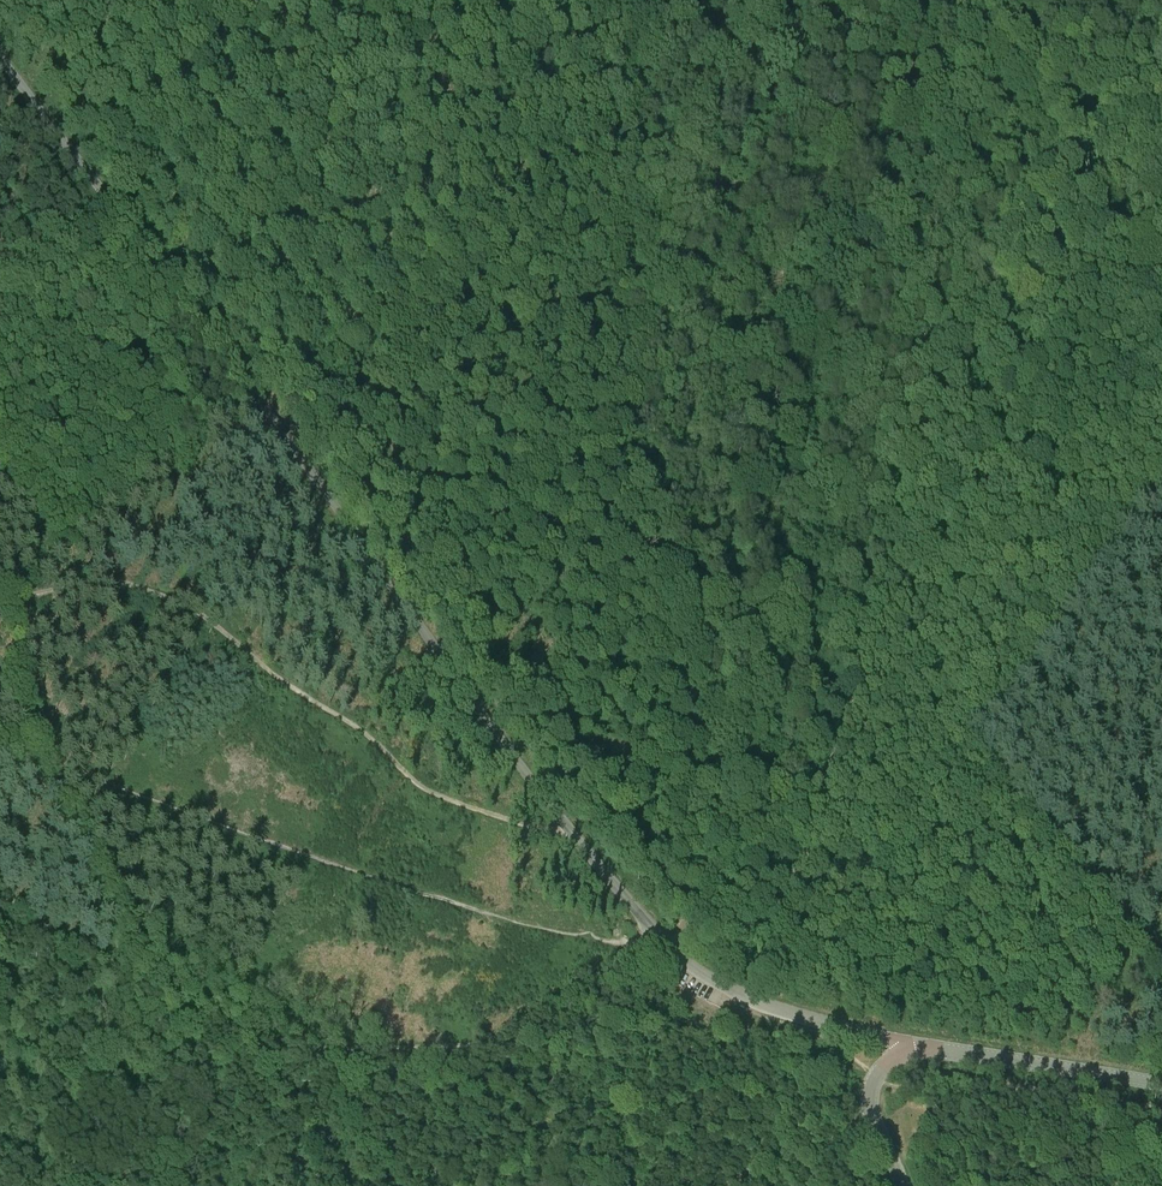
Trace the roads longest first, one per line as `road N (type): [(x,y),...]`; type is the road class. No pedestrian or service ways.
road 1 (unclassified): [(906,1052),(889,1039),(733,991),(679,957),(638,913),(513,756),(0,56)]
road 2 (track): [(731,780),(824,484),(915,268),(992,0)]
road 3 (track): [(731,780),(689,664),(647,458),(630,249),(646,105),(634,0)]
road 4 (track): [(1161,230),(1119,249),(1080,280),(935,467),(888,588),(804,863)]
road 5 (track): [(622,965),(481,1047),(268,1046),(189,1017),(0,895)]
road 6 (track): [(0,597),(105,582),(173,600),(358,728),(423,788),(573,834)]
road 7 (tertiary): [(906,1052),(954,1050),(1161,1083)]
road 8 (track): [(676,927),(704,879),(731,780)]
road 9 (track): [(789,876),(696,930),(662,939)]

